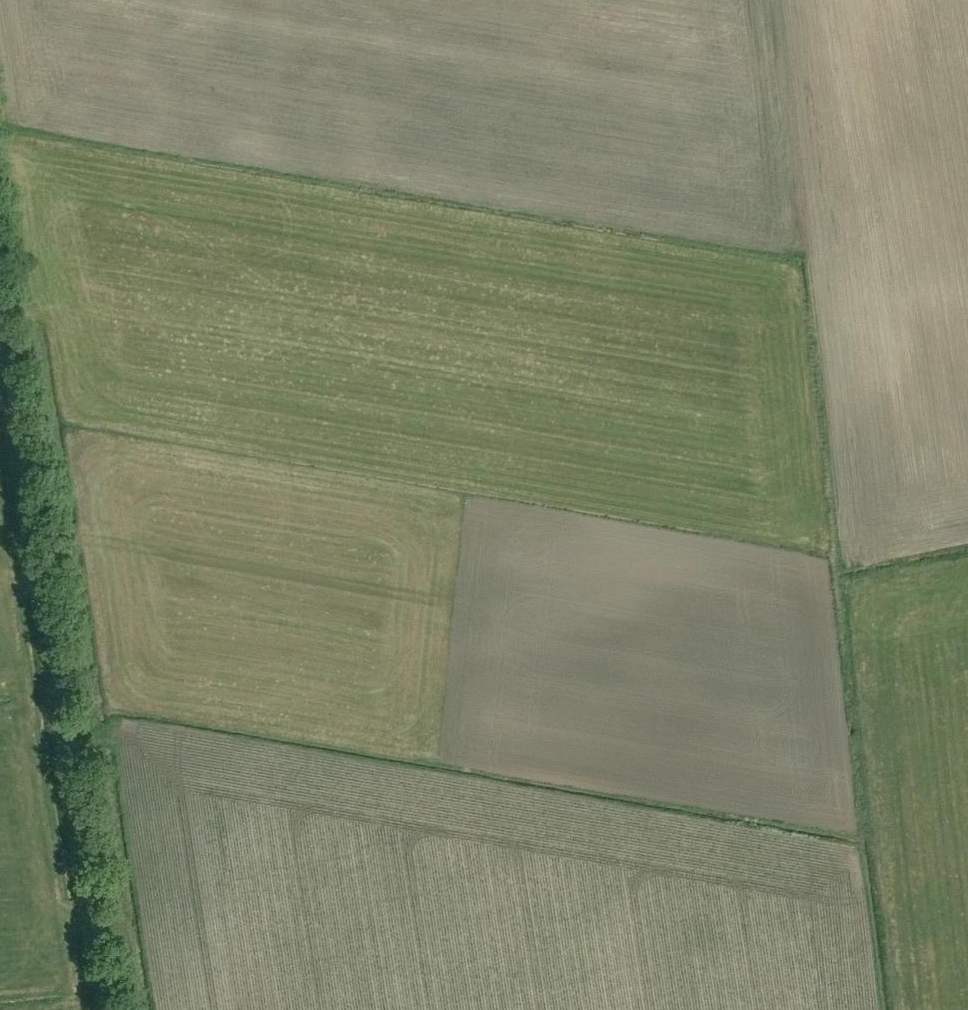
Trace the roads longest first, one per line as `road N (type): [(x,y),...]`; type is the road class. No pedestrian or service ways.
road 1 (unclassified): [(110,1009),(0,299)]

